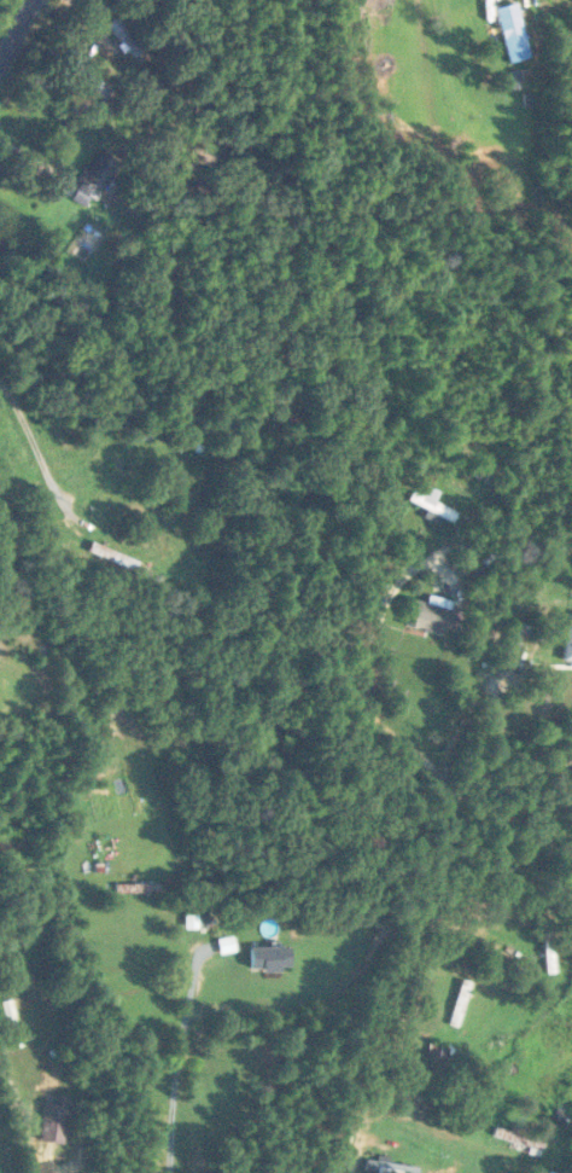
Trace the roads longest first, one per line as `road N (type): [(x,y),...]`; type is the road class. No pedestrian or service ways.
road 1 (residential): [(571,760),(484,770),(454,789),(332,1172)]

